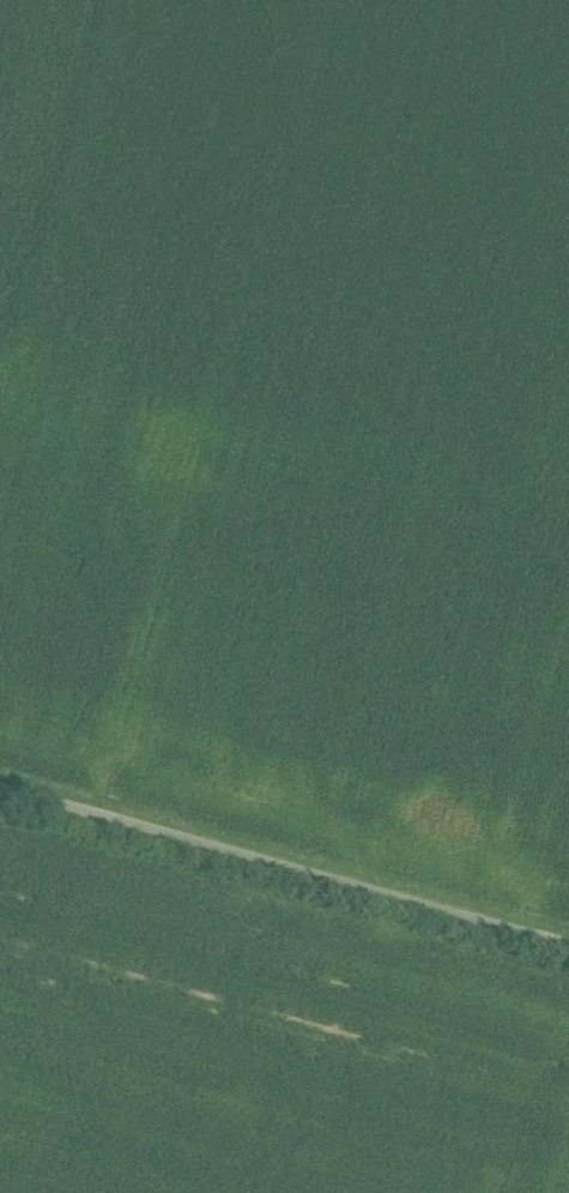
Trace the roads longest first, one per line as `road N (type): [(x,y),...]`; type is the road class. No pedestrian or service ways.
road 1 (unclassified): [(568,947),(0,795)]

